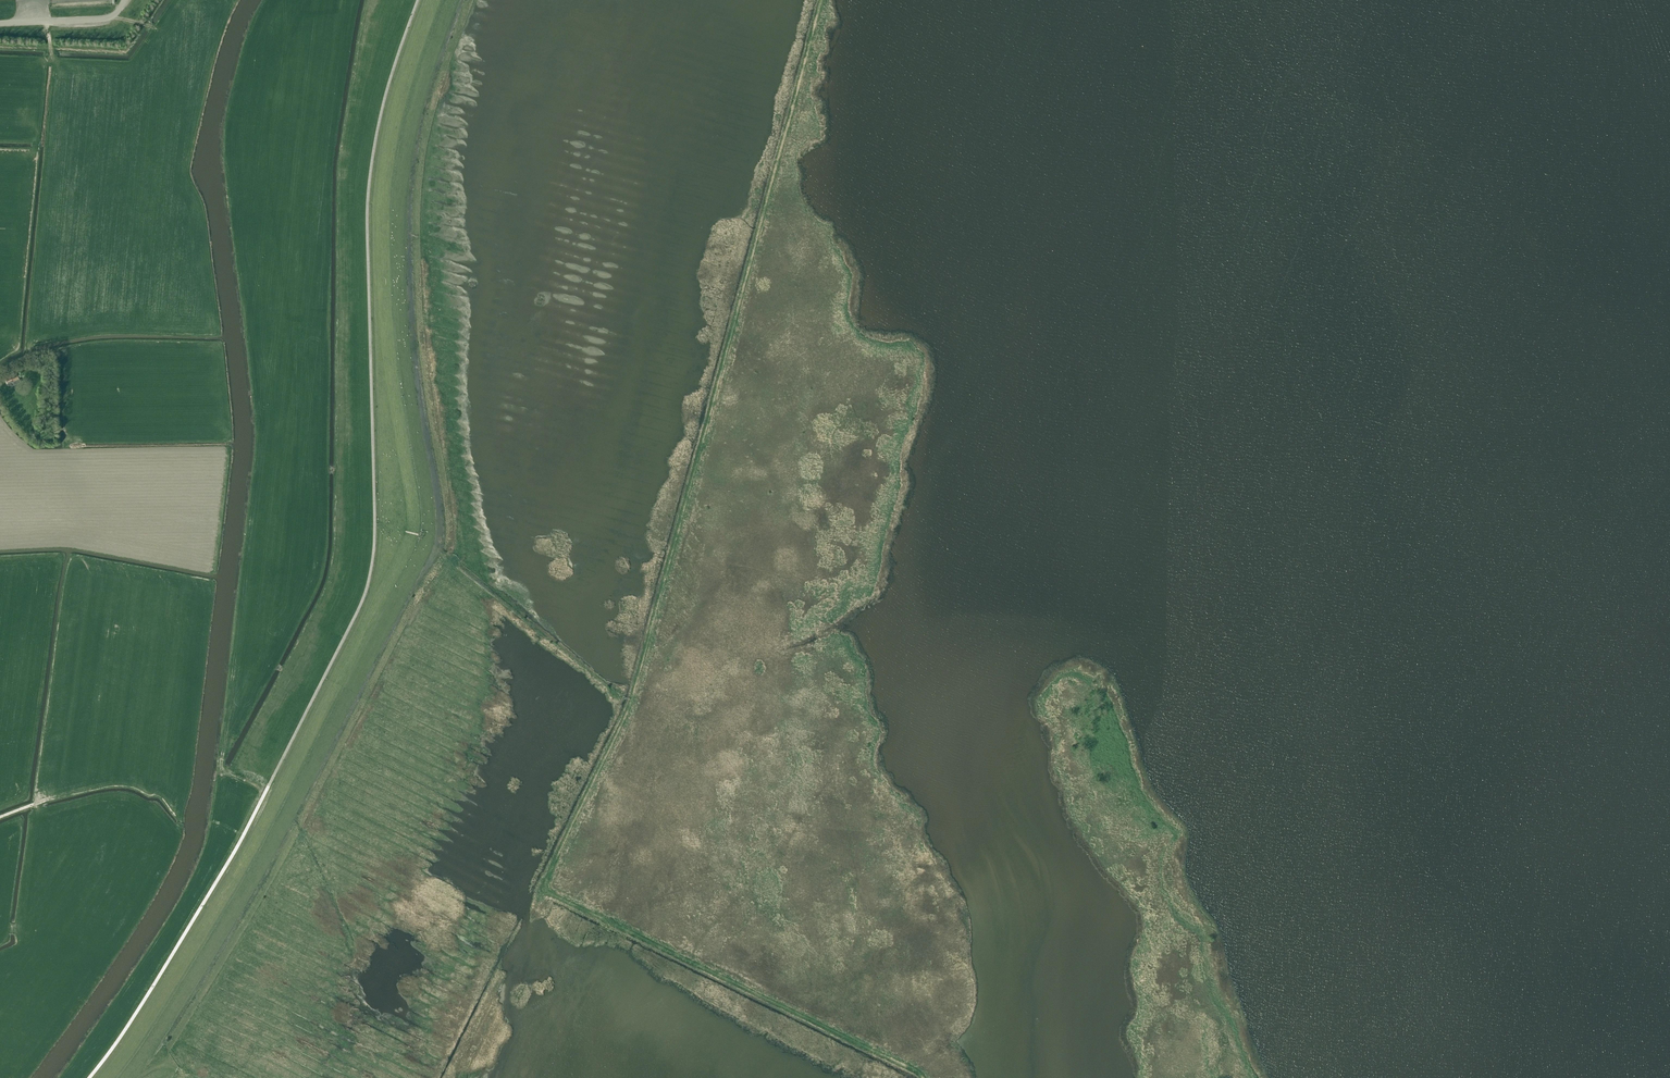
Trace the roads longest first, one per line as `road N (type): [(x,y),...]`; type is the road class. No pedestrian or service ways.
road 1 (unclassified): [(124,0),(104,18),(0,23)]

